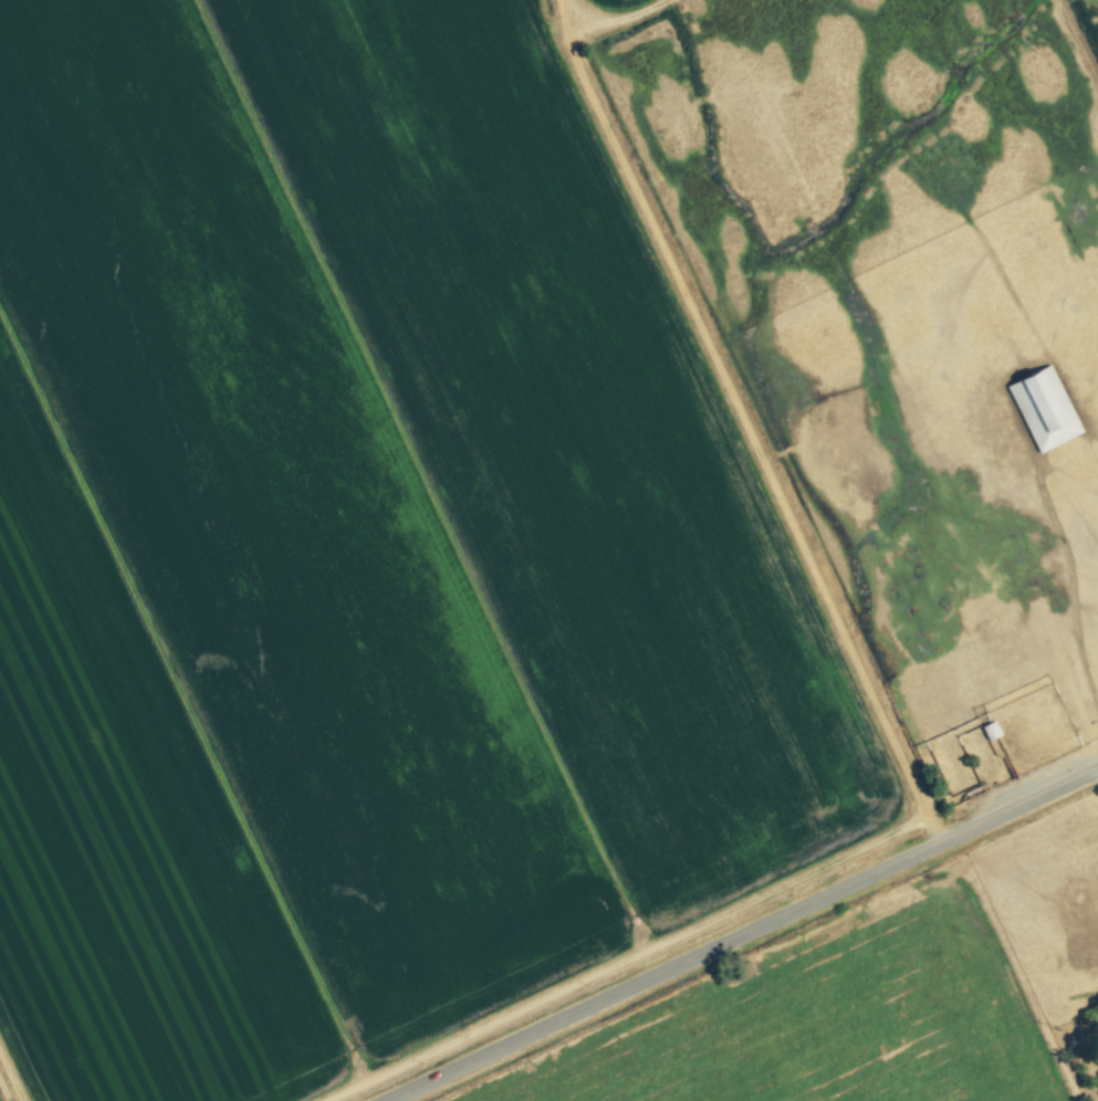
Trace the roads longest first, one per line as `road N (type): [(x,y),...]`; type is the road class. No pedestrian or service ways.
road 1 (residential): [(391,1100),(1097,771)]

